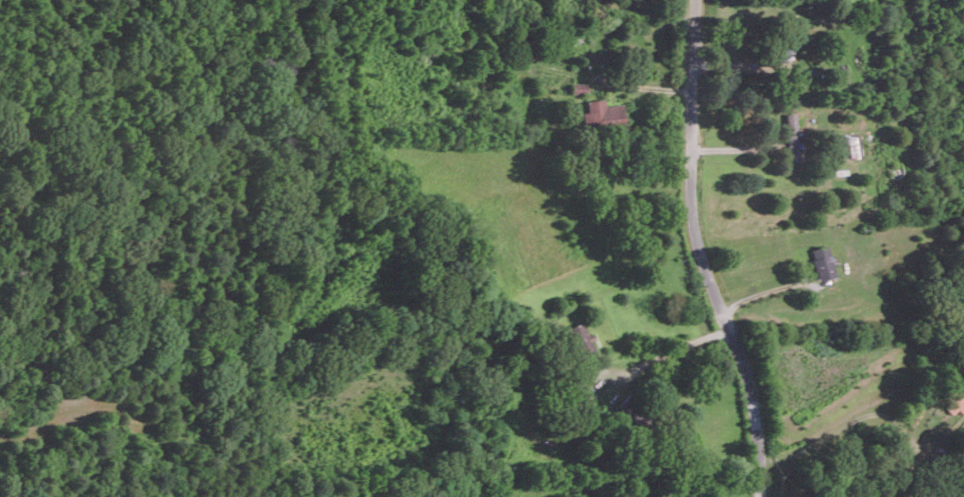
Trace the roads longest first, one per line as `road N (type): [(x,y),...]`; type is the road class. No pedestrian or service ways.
road 1 (residential): [(760,496),(746,369),(693,227),(697,0)]

